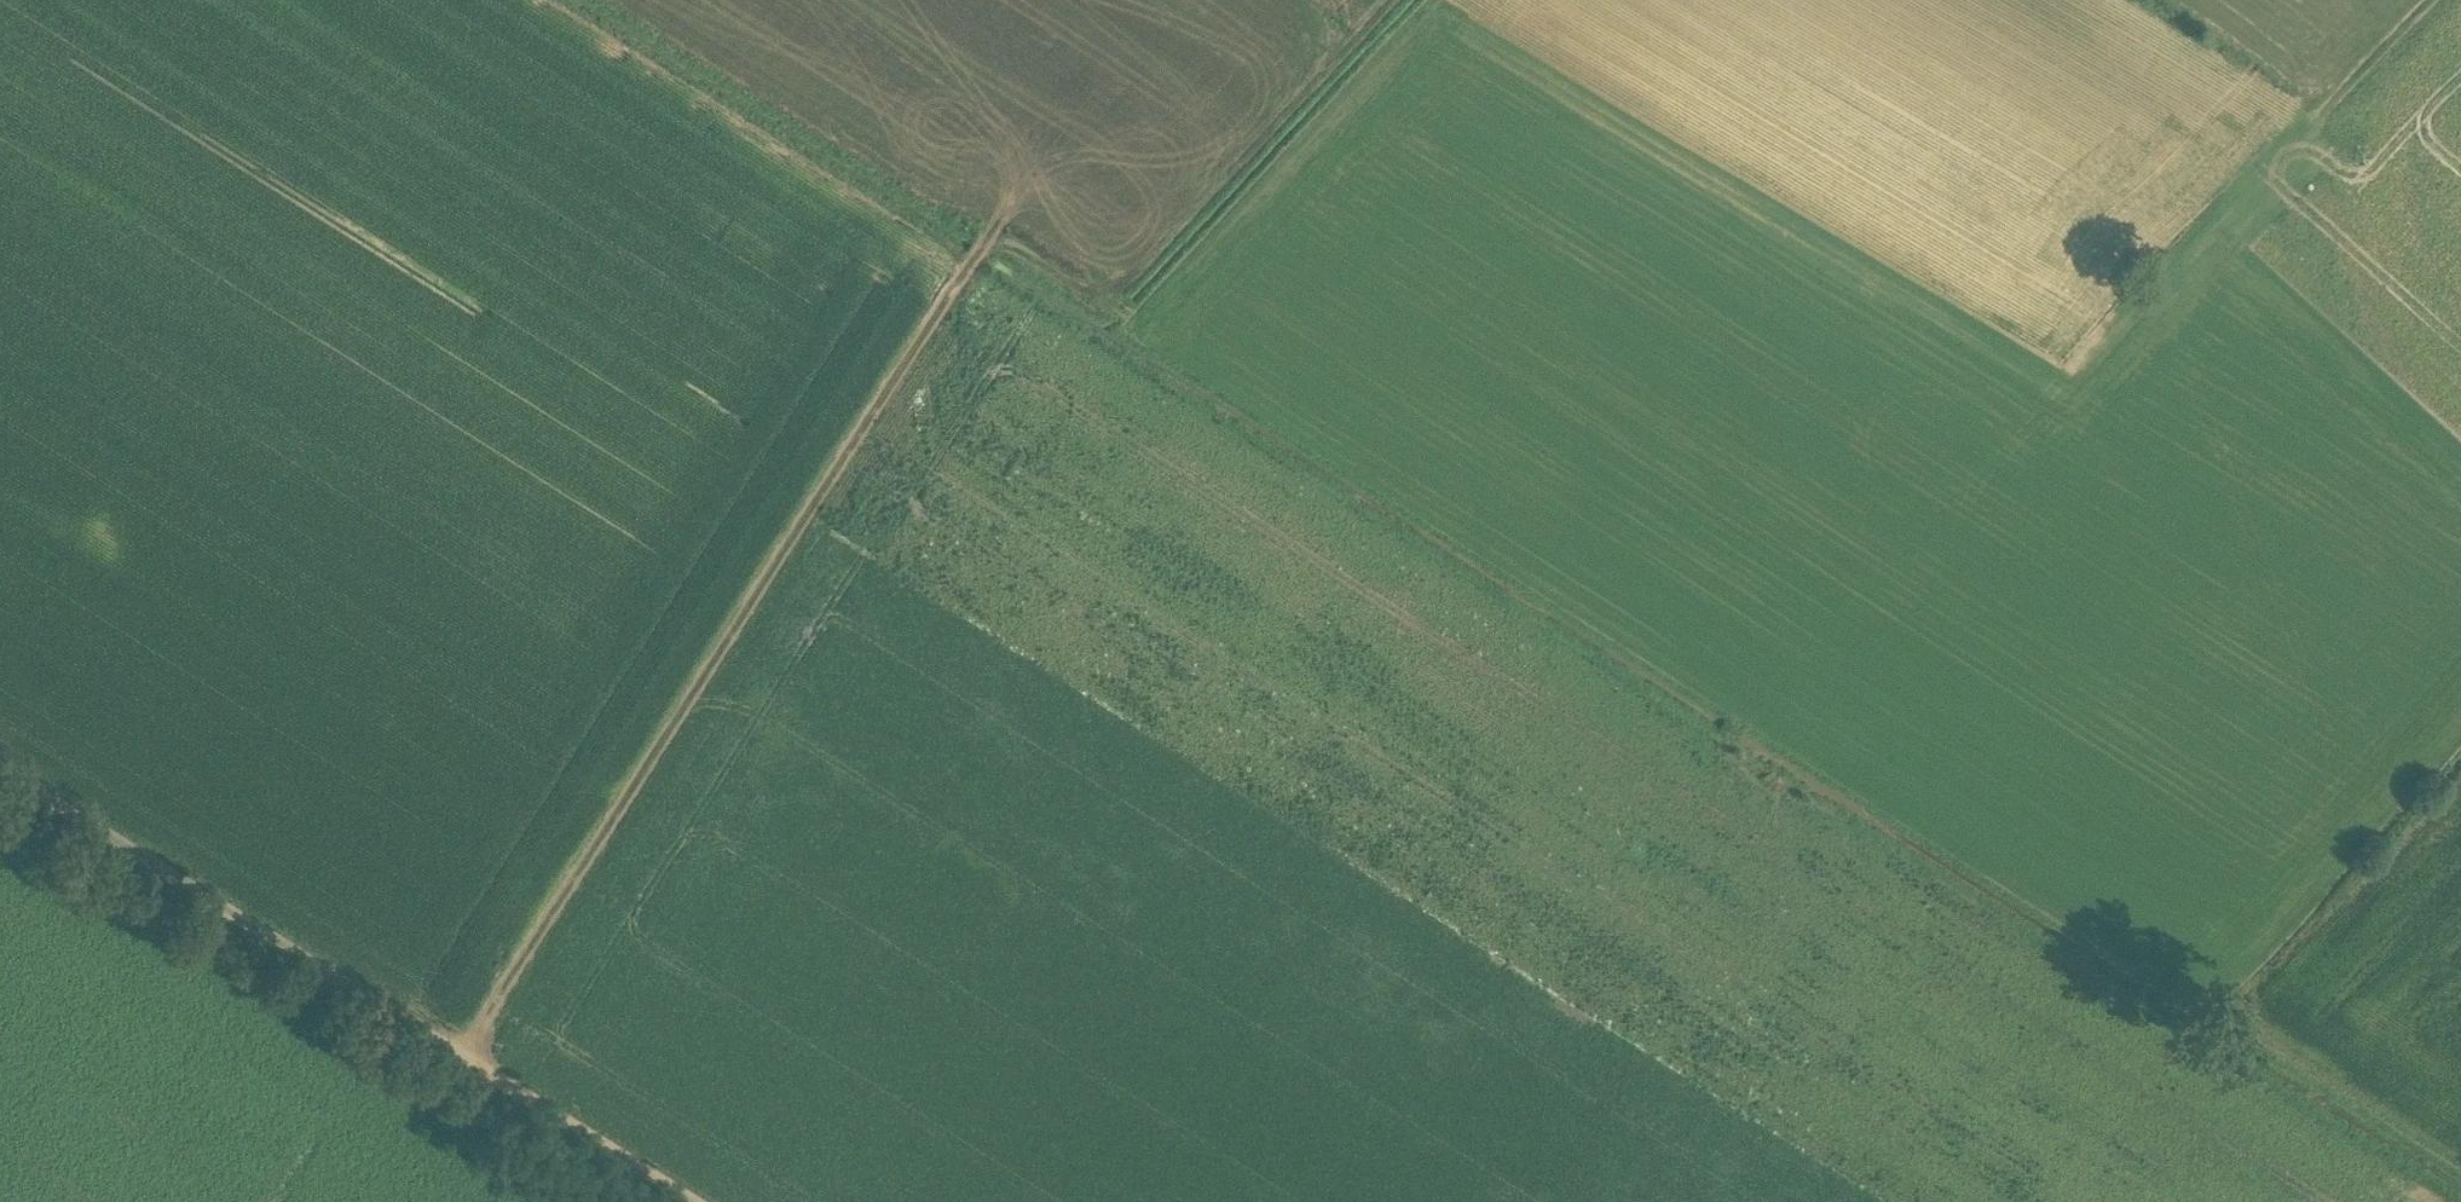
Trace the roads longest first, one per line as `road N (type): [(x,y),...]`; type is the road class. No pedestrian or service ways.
road 1 (track): [(1415,0),(1279,148),(1139,282),(1101,297),(1005,244),(989,258),(477,1060)]
road 2 (unclassified): [(0,761),(703,1201)]

